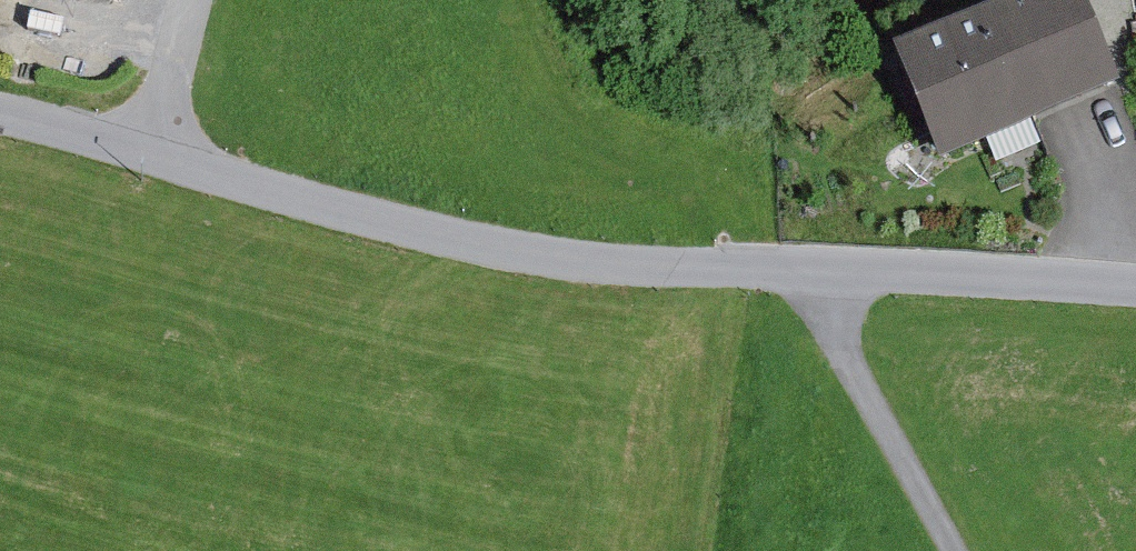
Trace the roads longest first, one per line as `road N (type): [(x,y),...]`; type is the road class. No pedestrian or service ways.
road 1 (unclassified): [(153,153),(491,250),(639,268),(1135,288)]
road 2 (track): [(949,550),(851,371),(831,270)]
road 3 (unclassified): [(0,113),(153,153)]
road 4 (residential): [(191,0),(153,153)]

